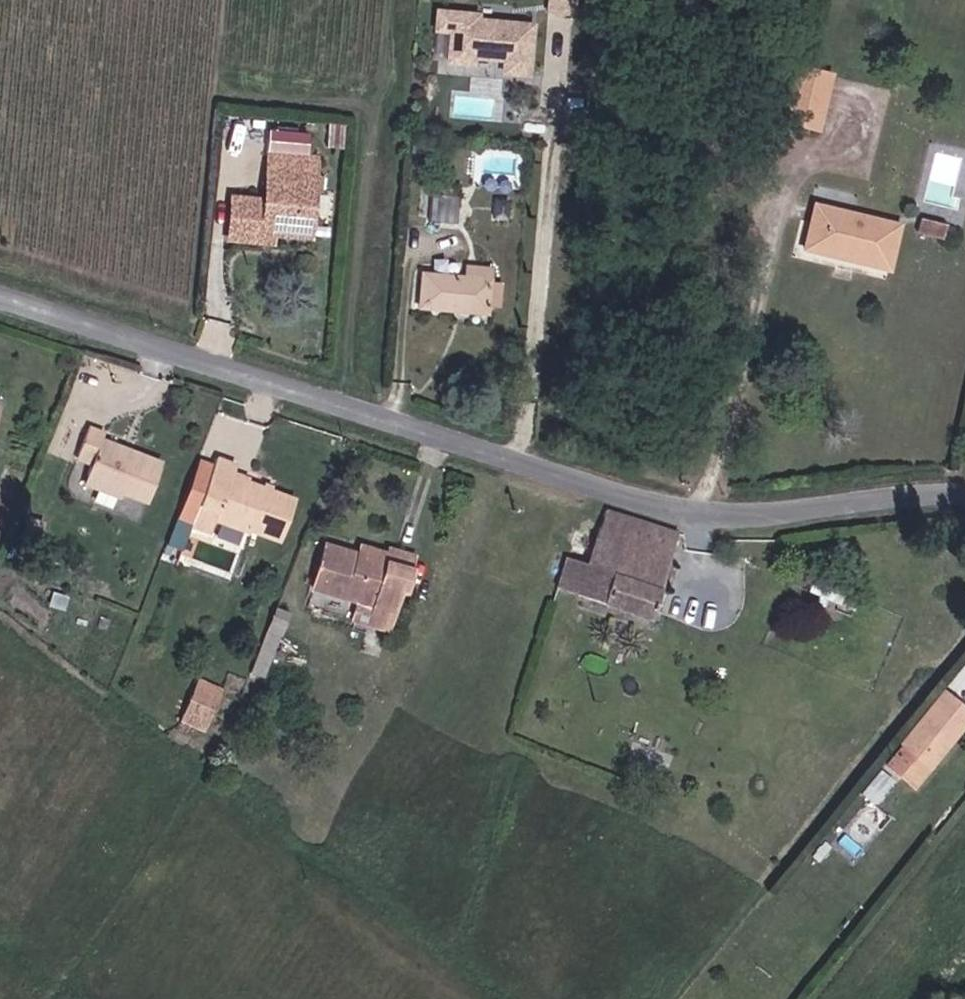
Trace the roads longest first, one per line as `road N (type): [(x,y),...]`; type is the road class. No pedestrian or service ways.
road 1 (unclassified): [(0,293),(708,515),(964,496)]

